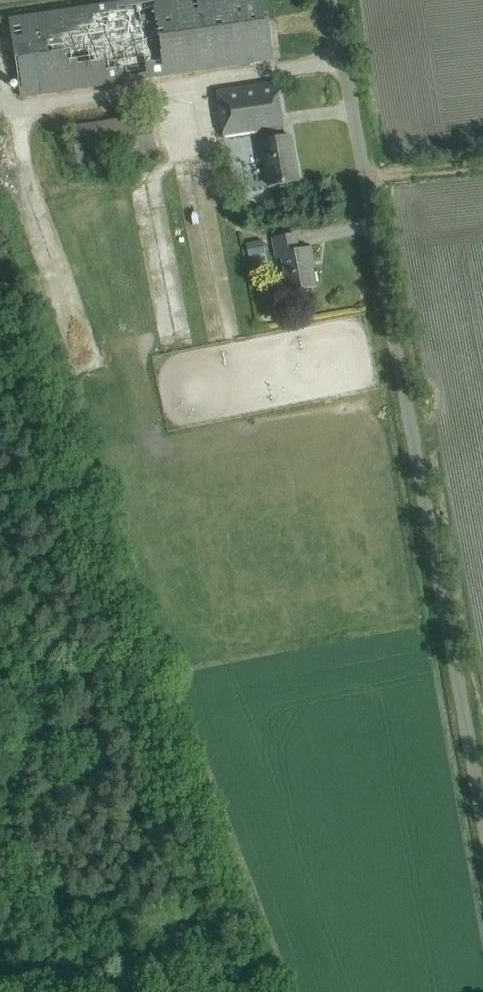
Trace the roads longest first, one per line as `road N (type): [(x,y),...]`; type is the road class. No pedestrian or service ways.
road 1 (unclassified): [(482,810),(334,0)]
road 2 (track): [(266,991),(7,290)]
road 3 (track): [(0,972),(258,969)]

